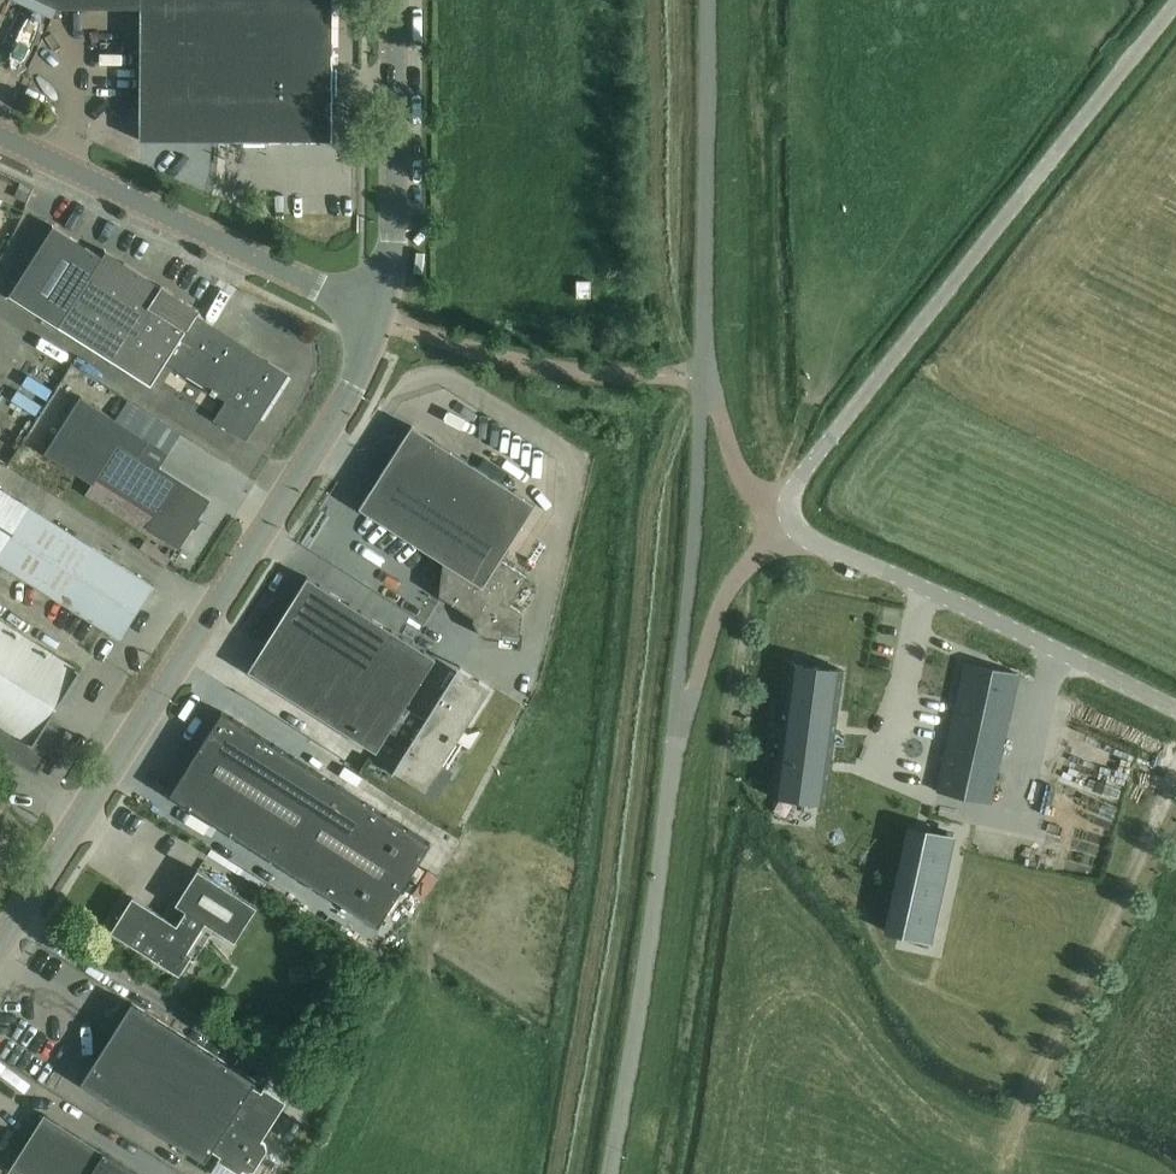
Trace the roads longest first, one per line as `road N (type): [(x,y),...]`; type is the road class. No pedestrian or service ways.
road 1 (secondary): [(0,953),(348,404),(380,312)]
road 2 (unclassified): [(604,1173),(676,719),(721,600),(784,508)]
road 3 (unclassified): [(784,508),(792,487),(1175,4)]
road 4 (unclassified): [(1175,711),(797,532),(784,508)]
road 5 (unclassified): [(380,312),(0,147)]
road 6 (secondary): [(380,312),(406,168),(407,0)]

